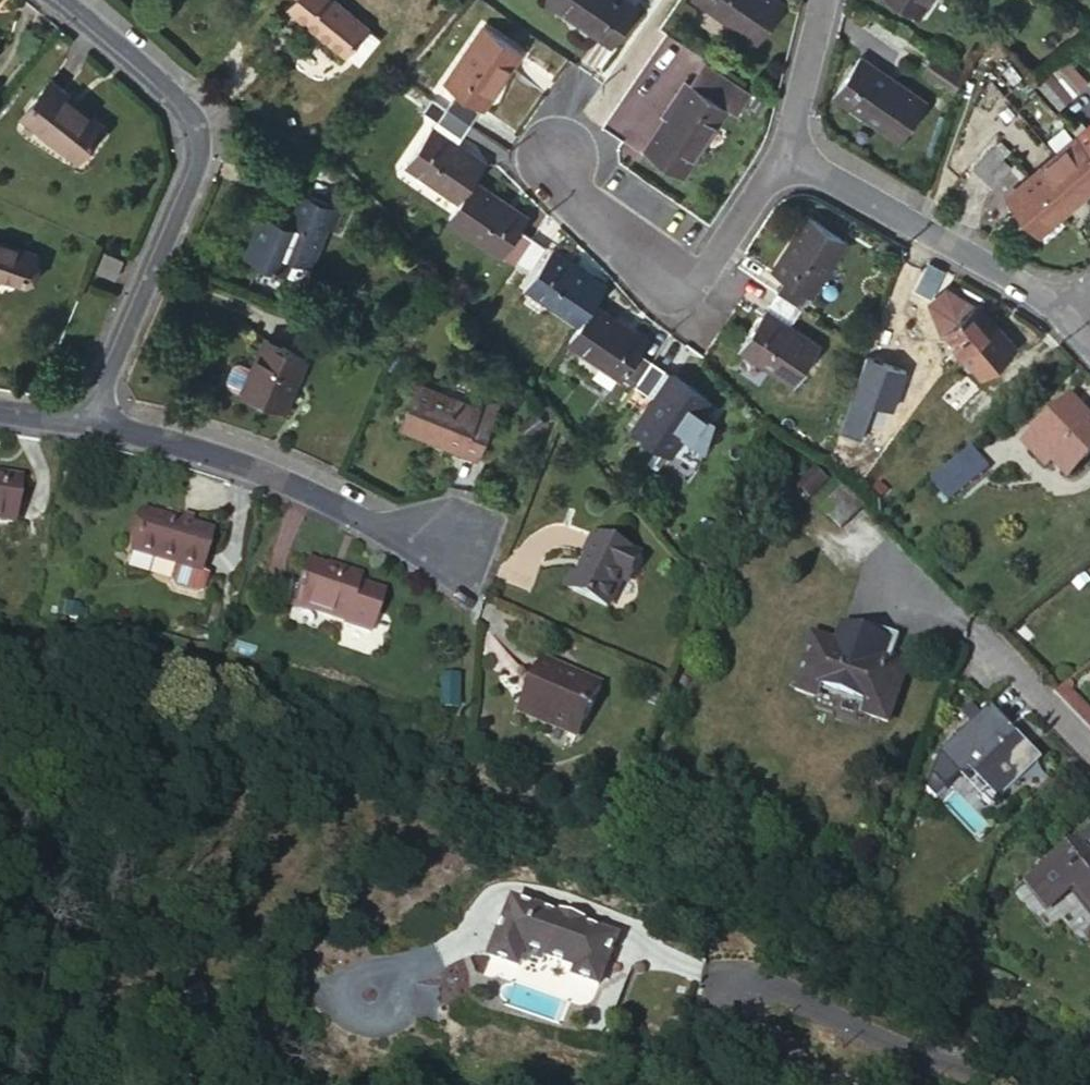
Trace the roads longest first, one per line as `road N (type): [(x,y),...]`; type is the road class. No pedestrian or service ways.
road 1 (residential): [(72,419),(193,153),(173,94),(58,0)]
road 2 (residential): [(831,1084),(713,1014),(710,990),(721,975),(745,968),(987,1084)]
road 3 (residential): [(72,419),(252,473),(376,527),(435,536)]
road 4 (residential): [(777,153),(715,255),(678,284),(578,197),(557,158)]
road 5 (residential): [(1064,313),(777,153)]
road 6 (residential): [(1089,759),(964,628)]
road 7 (residential): [(777,153),(817,0)]

